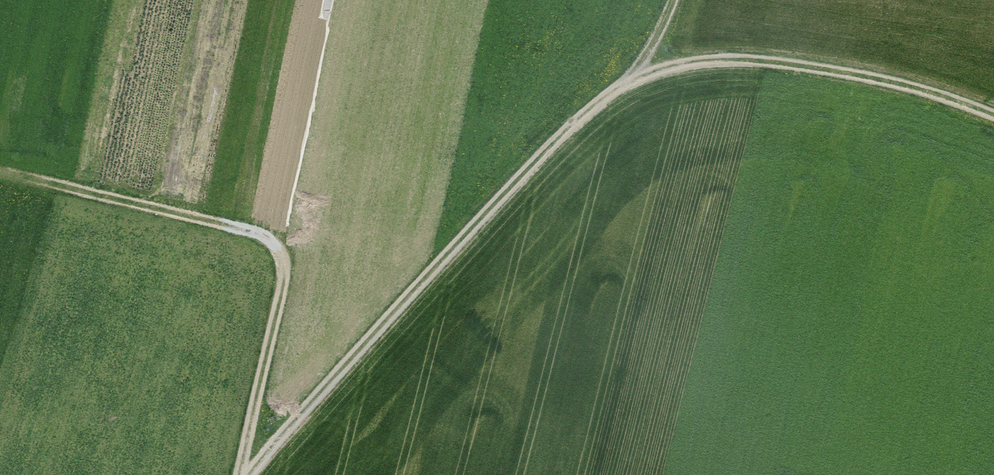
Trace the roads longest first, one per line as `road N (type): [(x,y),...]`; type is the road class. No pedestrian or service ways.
road 1 (track): [(245,474),(650,49),(678,0)]
road 2 (track): [(0,174),(257,239),(280,259),(239,474)]
road 3 (track): [(614,87),(718,54),(919,80),(993,110)]

